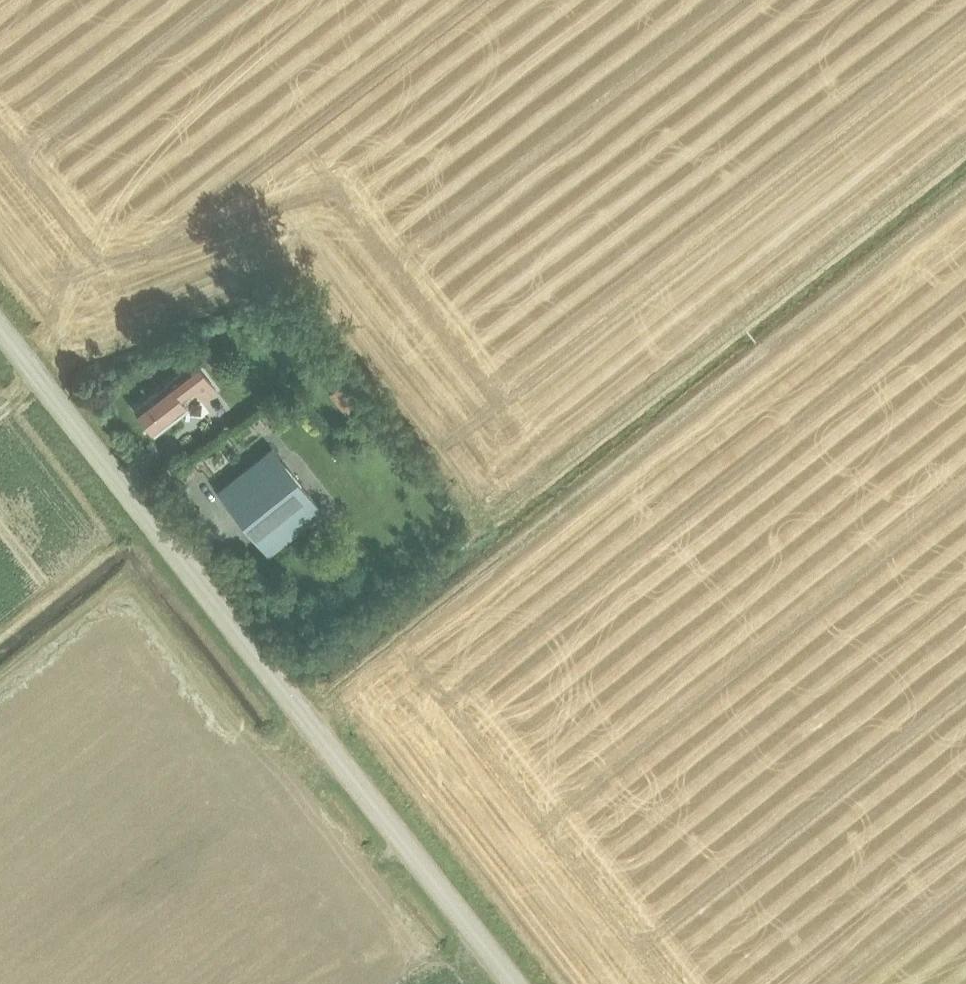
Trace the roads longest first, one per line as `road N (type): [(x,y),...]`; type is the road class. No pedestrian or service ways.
road 1 (tertiary): [(507,983),(0,342)]

